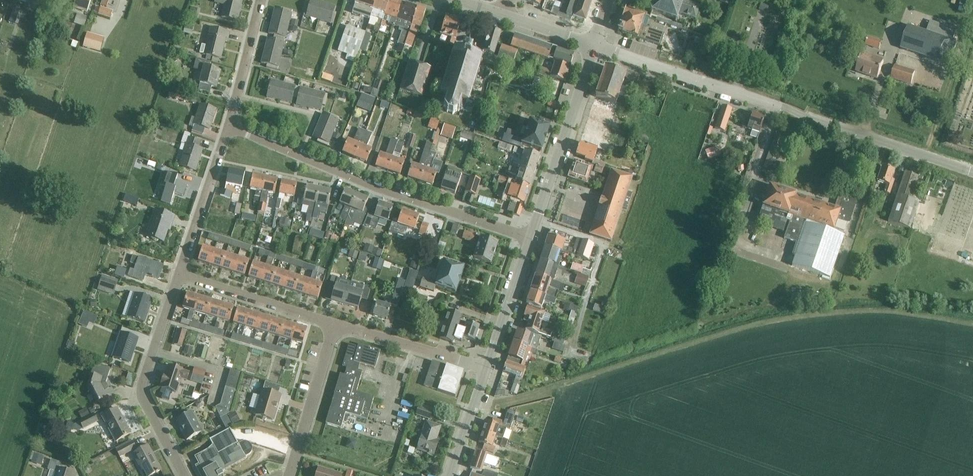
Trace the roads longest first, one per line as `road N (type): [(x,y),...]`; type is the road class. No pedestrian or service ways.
road 1 (residential): [(972,172),(595,44)]
road 2 (residential): [(531,239),(377,189),(230,126)]
road 3 (residential): [(182,475),(142,390),(179,275)]
road 4 (secondary): [(531,239),(595,44)]
road 5 (residential): [(335,325),(179,275)]
road 6 (residential): [(488,368),(335,325)]
road 7 (residential): [(179,275),(230,126)]
road 8 (residential): [(335,325),(290,475)]
road 9 (secondary): [(488,368),(531,239)]
road 10 (residential): [(230,126),(262,0)]

